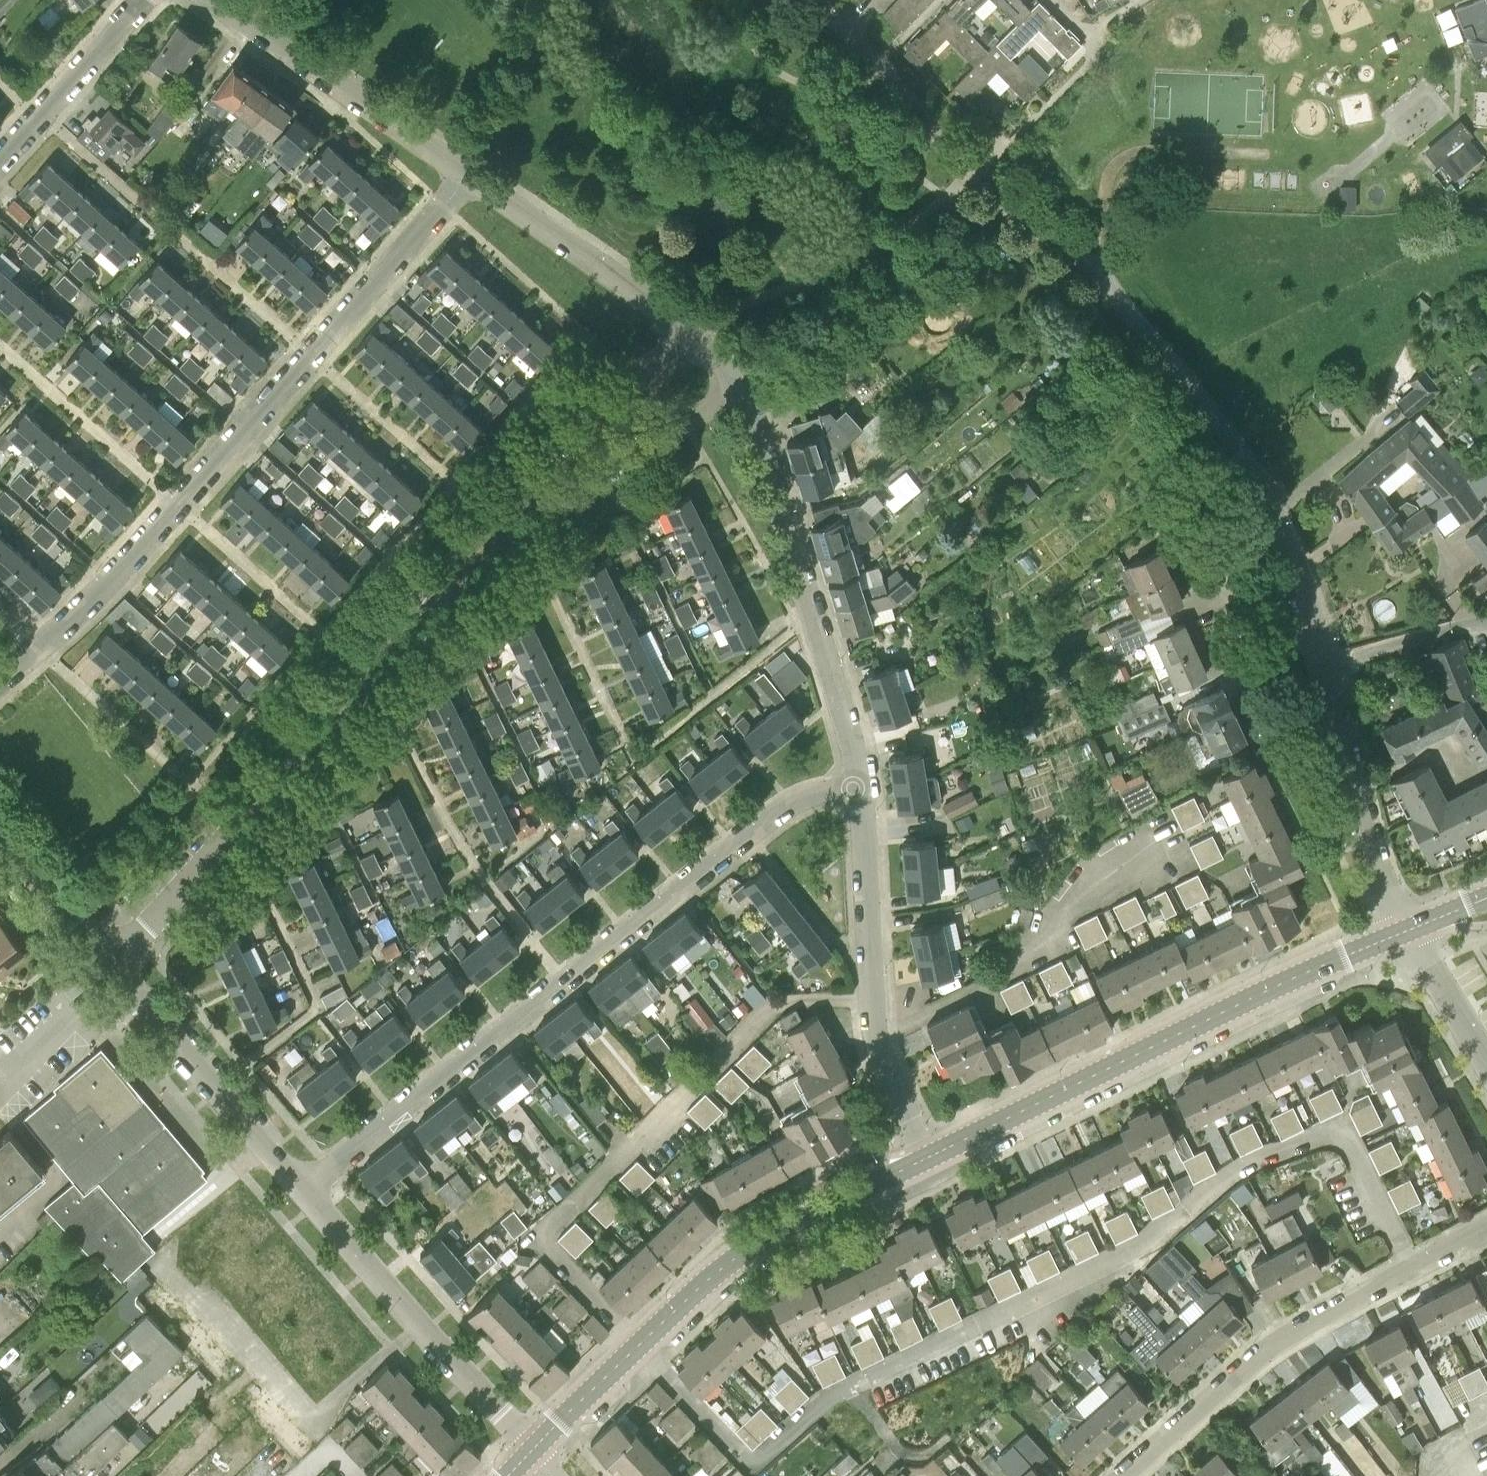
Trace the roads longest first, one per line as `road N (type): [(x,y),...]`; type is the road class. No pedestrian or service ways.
road 1 (residential): [(303,1191),(787,808),(860,785)]
road 2 (residential): [(0,684),(177,507),(468,173)]
road 3 (residential): [(1331,667),(1288,537),(1227,429),(1100,278),(972,172)]
road 4 (residential): [(926,1158),(1406,930)]
road 5 (residential): [(532,1450),(721,1270),(804,1218),(926,1158)]
road 6 (residential): [(114,963),(419,612)]
road 7 (residential): [(1124,1475),(1283,1338),(1486,1227)]
road 8 (unclassified): [(860,785),(768,462),(734,388)]
road 9 (residential): [(698,336),(487,511),(443,566),(419,612)]
road 10 (residential): [(419,612),(588,482),(734,388)]
road 11 (residential): [(926,1158),(877,1033),(860,785)]
road 12 (residential): [(532,1450),(303,1191)]
road 13 (residential): [(468,173),(214,0)]
road 14 (residential): [(698,336),(468,173)]
road 15 (residential): [(1406,930),(1384,886),(1331,667)]
road 16 (unclassified): [(303,1191),(136,990)]
road 17 (unclassified): [(972,172),(814,0)]
road 18 (residential): [(0,160),(143,0)]
road 19 (unclassified): [(0,1102),(136,990)]
road 20 (residential): [(114,963),(0,829)]
road 21 (unclassified): [(1331,667),(1486,622)]
road 22 (residential): [(1486,1057),(1406,930)]

